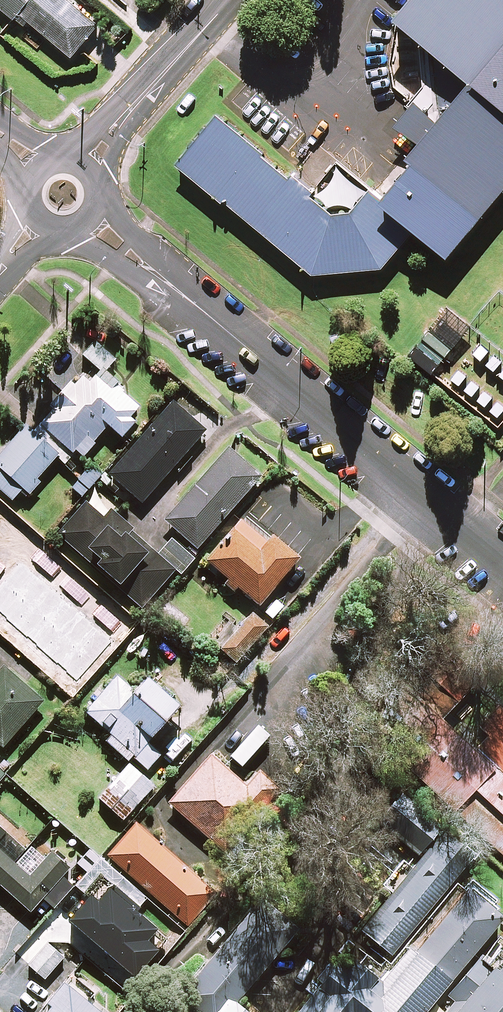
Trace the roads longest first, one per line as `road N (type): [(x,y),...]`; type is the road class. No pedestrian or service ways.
road 1 (residential): [(502,559),(89,221)]
road 2 (residential): [(85,165),(228,0)]

